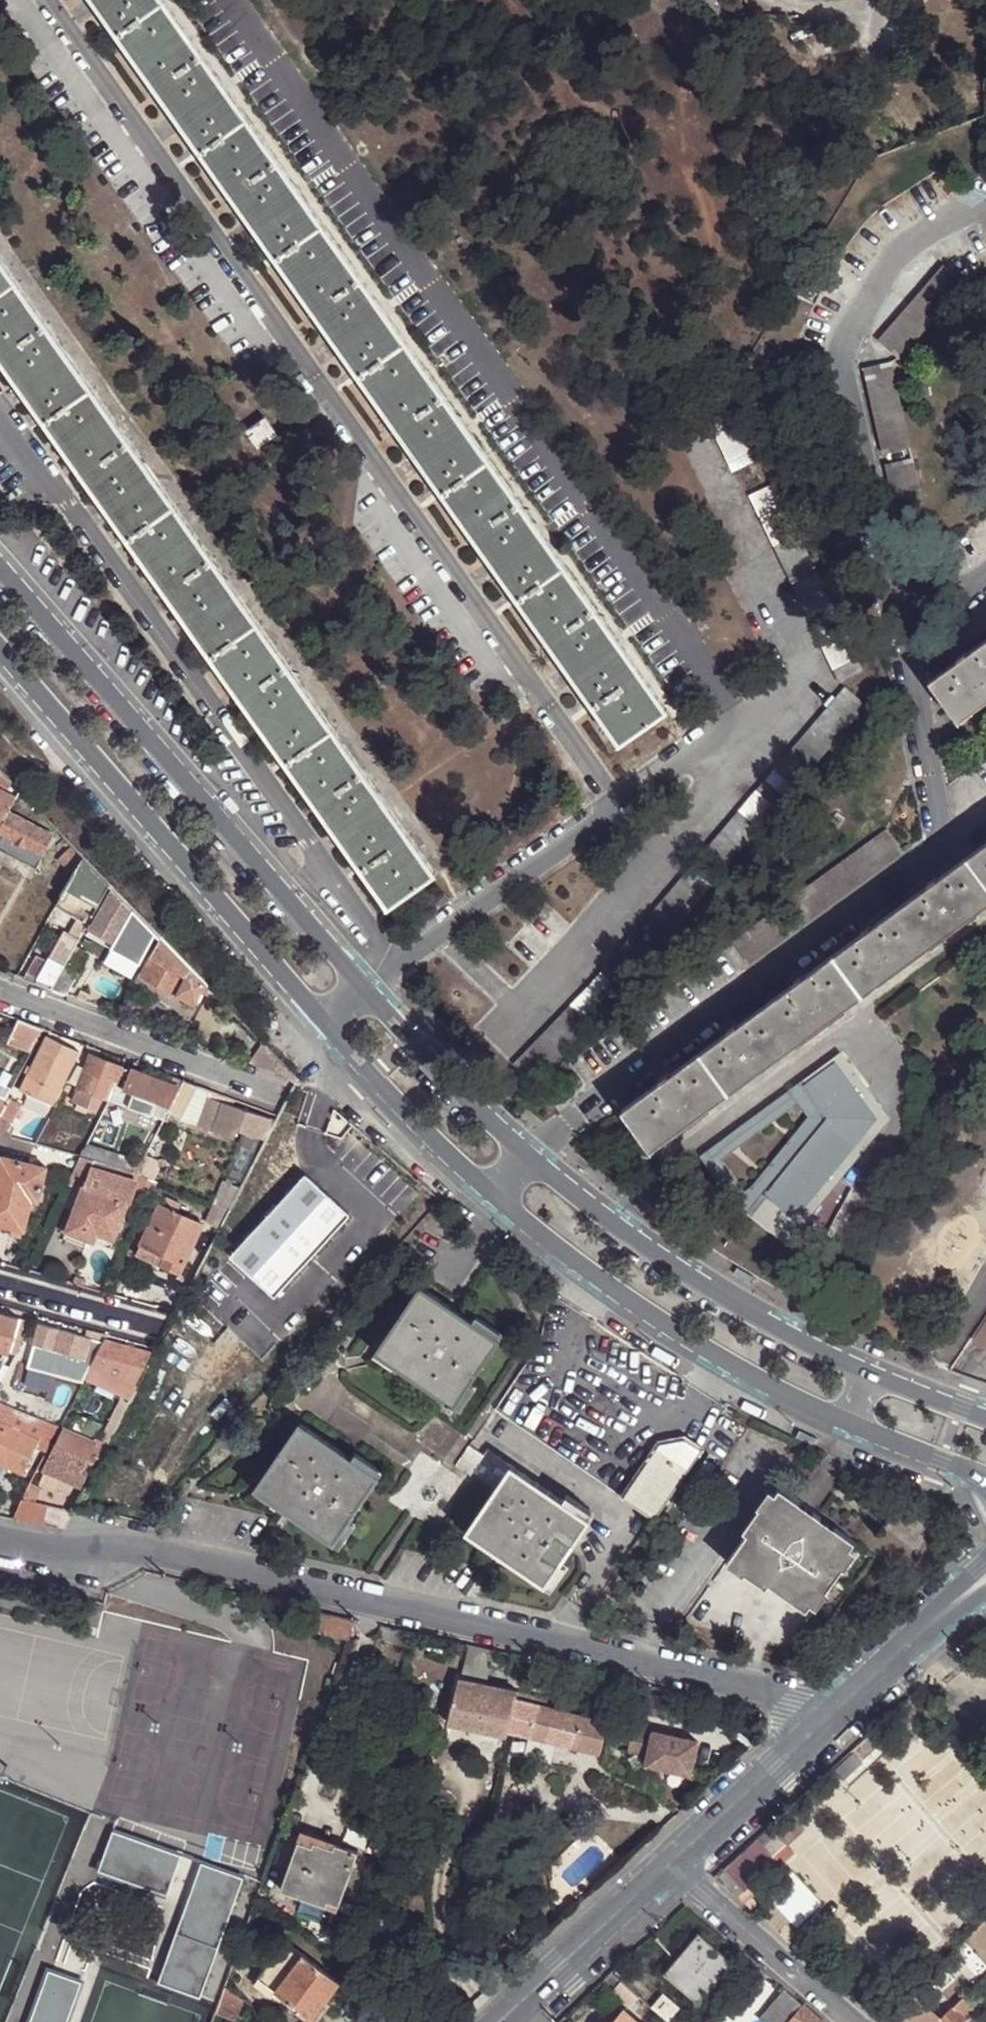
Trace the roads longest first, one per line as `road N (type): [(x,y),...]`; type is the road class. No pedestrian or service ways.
road 1 (residential): [(814,1727),(789,1701),(751,1683),(218,1561),(124,1549),(47,1552),(0,1541)]
road 2 (residential): [(365,987),(0,569)]
road 3 (residential): [(0,652),(321,1022)]
road 4 (residential): [(491,1197),(602,1287),(700,1351),(846,1424)]
road 5 (residential): [(869,1374),(740,1309),(528,1155)]
road 6 (residential): [(273,1091),(0,991)]
road 7 (residential): [(321,1022),(491,1197)]
road 8 (unclassified): [(848,2021),(665,1867)]
road 9 (residential): [(528,1155),(365,987)]
road 10 (tertiary): [(665,1867),(496,2021)]
road 11 (tertiary): [(814,1727),(665,1867)]
road 12 (residential): [(0,1283),(166,1331)]
road 13 (residential): [(846,1424),(985,1485)]
road 14 (tertiary): [(918,1633),(814,1727)]
road 15 (residential): [(985,1417),(869,1374)]

